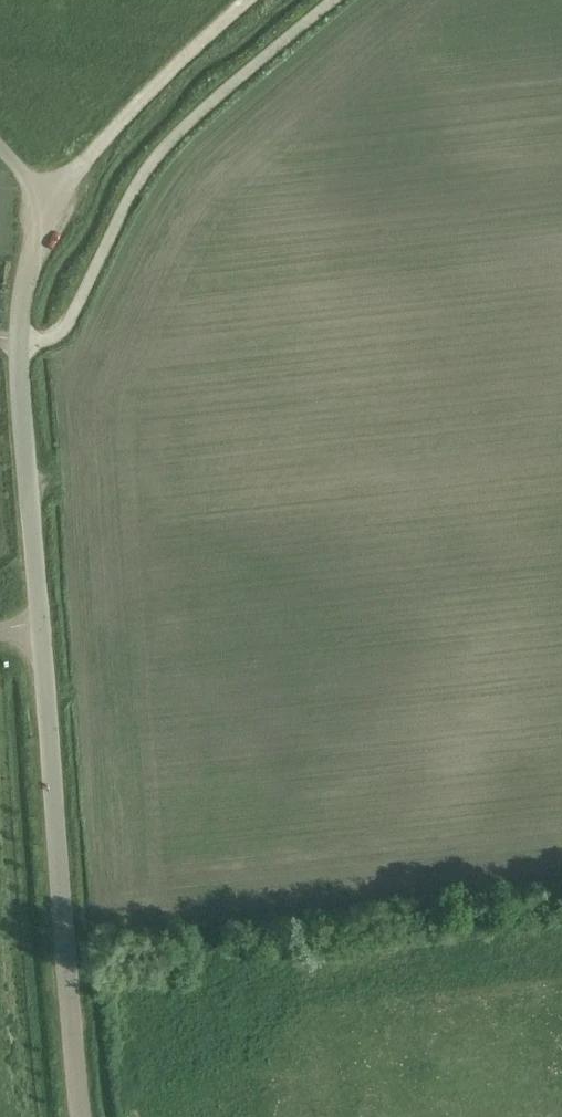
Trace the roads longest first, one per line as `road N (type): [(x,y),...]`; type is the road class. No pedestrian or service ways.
road 1 (unclassified): [(81,1116),(18,375),(31,257),(50,206)]
road 2 (track): [(77,170),(248,0)]

